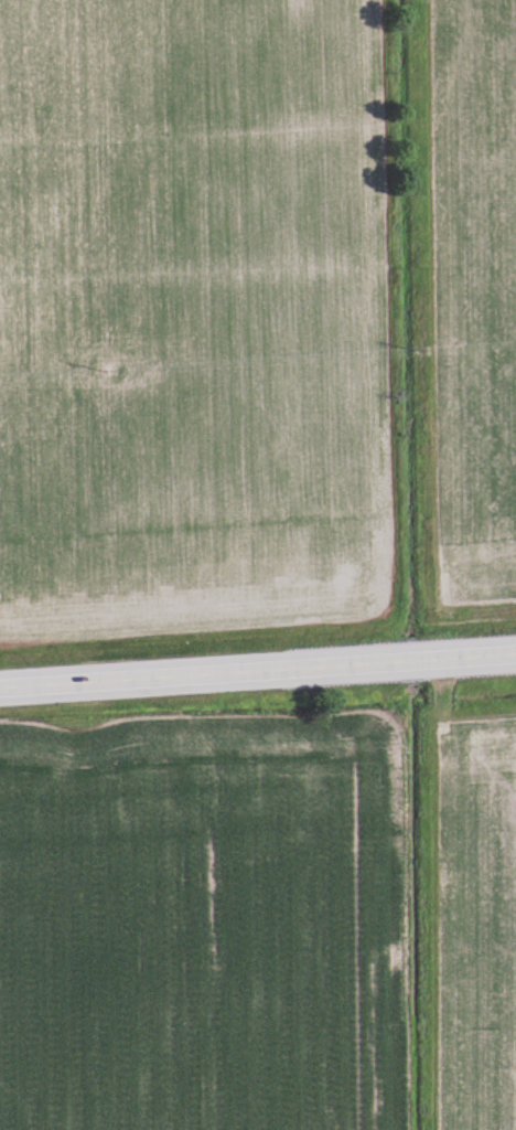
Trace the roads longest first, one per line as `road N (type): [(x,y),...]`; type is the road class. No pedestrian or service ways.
road 1 (primary): [(0,688),(515,655)]

